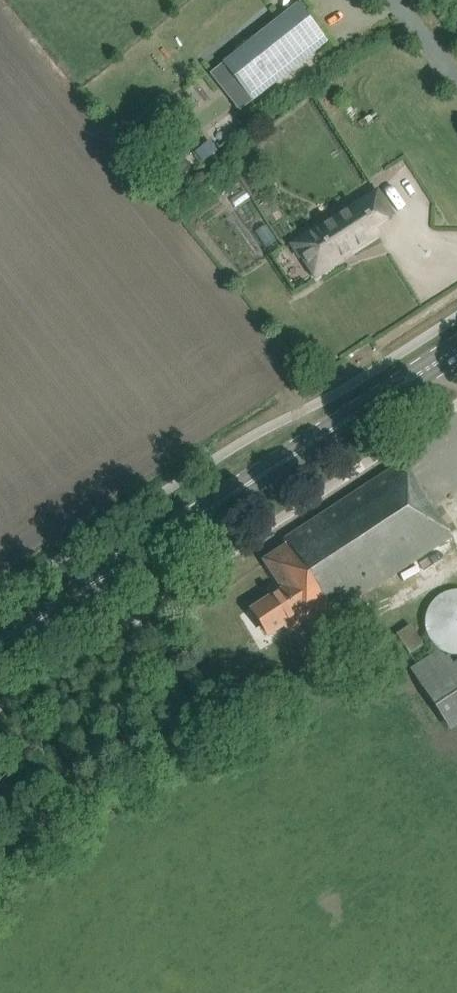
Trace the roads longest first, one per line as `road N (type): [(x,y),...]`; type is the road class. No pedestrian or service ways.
road 1 (primary): [(0,643),(456,348)]

